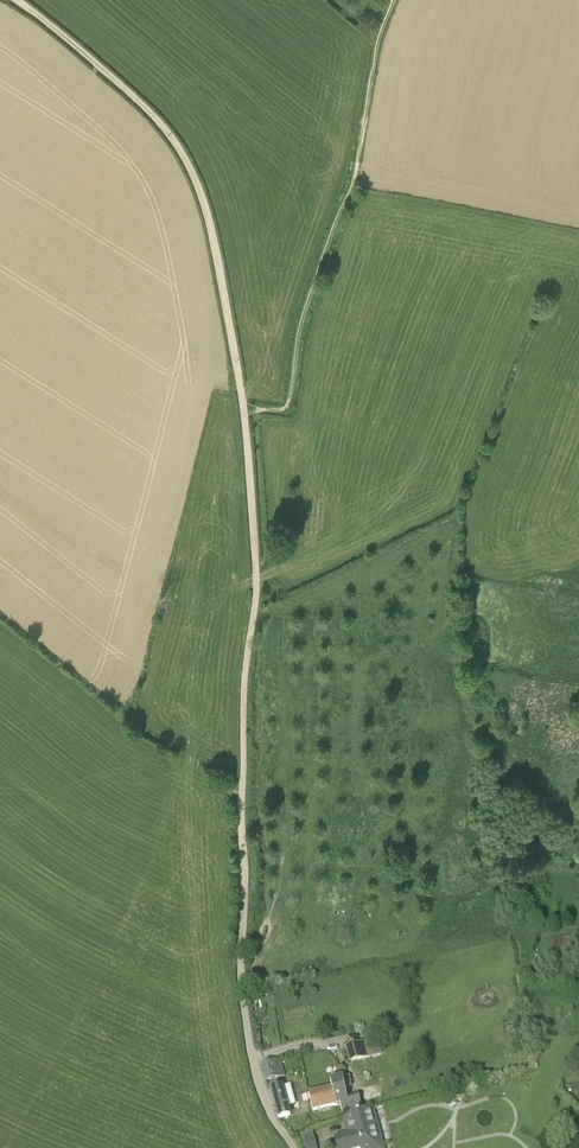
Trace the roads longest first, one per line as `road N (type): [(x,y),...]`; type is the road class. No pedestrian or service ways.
road 1 (track): [(251,1058),(241,986),(241,803),(257,571),(243,404)]
road 2 (track): [(243,404),(211,230),(187,162),(148,111),(18,0)]

